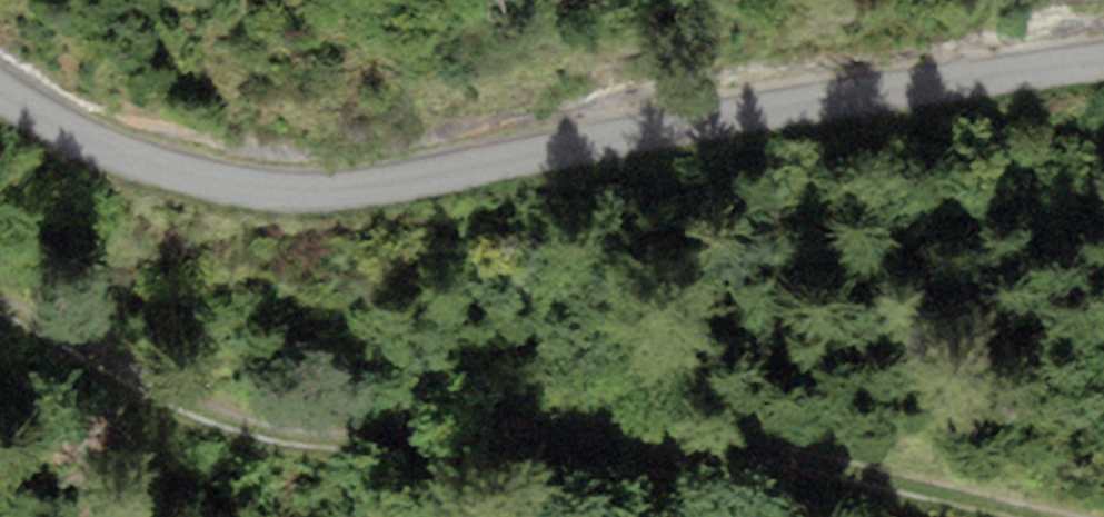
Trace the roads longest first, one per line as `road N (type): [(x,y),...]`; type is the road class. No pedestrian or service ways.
road 1 (track): [(1103,59),(904,82),(341,188),(124,151),(0,86)]
road 2 (track): [(0,305),(85,339),(188,411),(358,451),(619,438),(905,486),(1027,516)]

